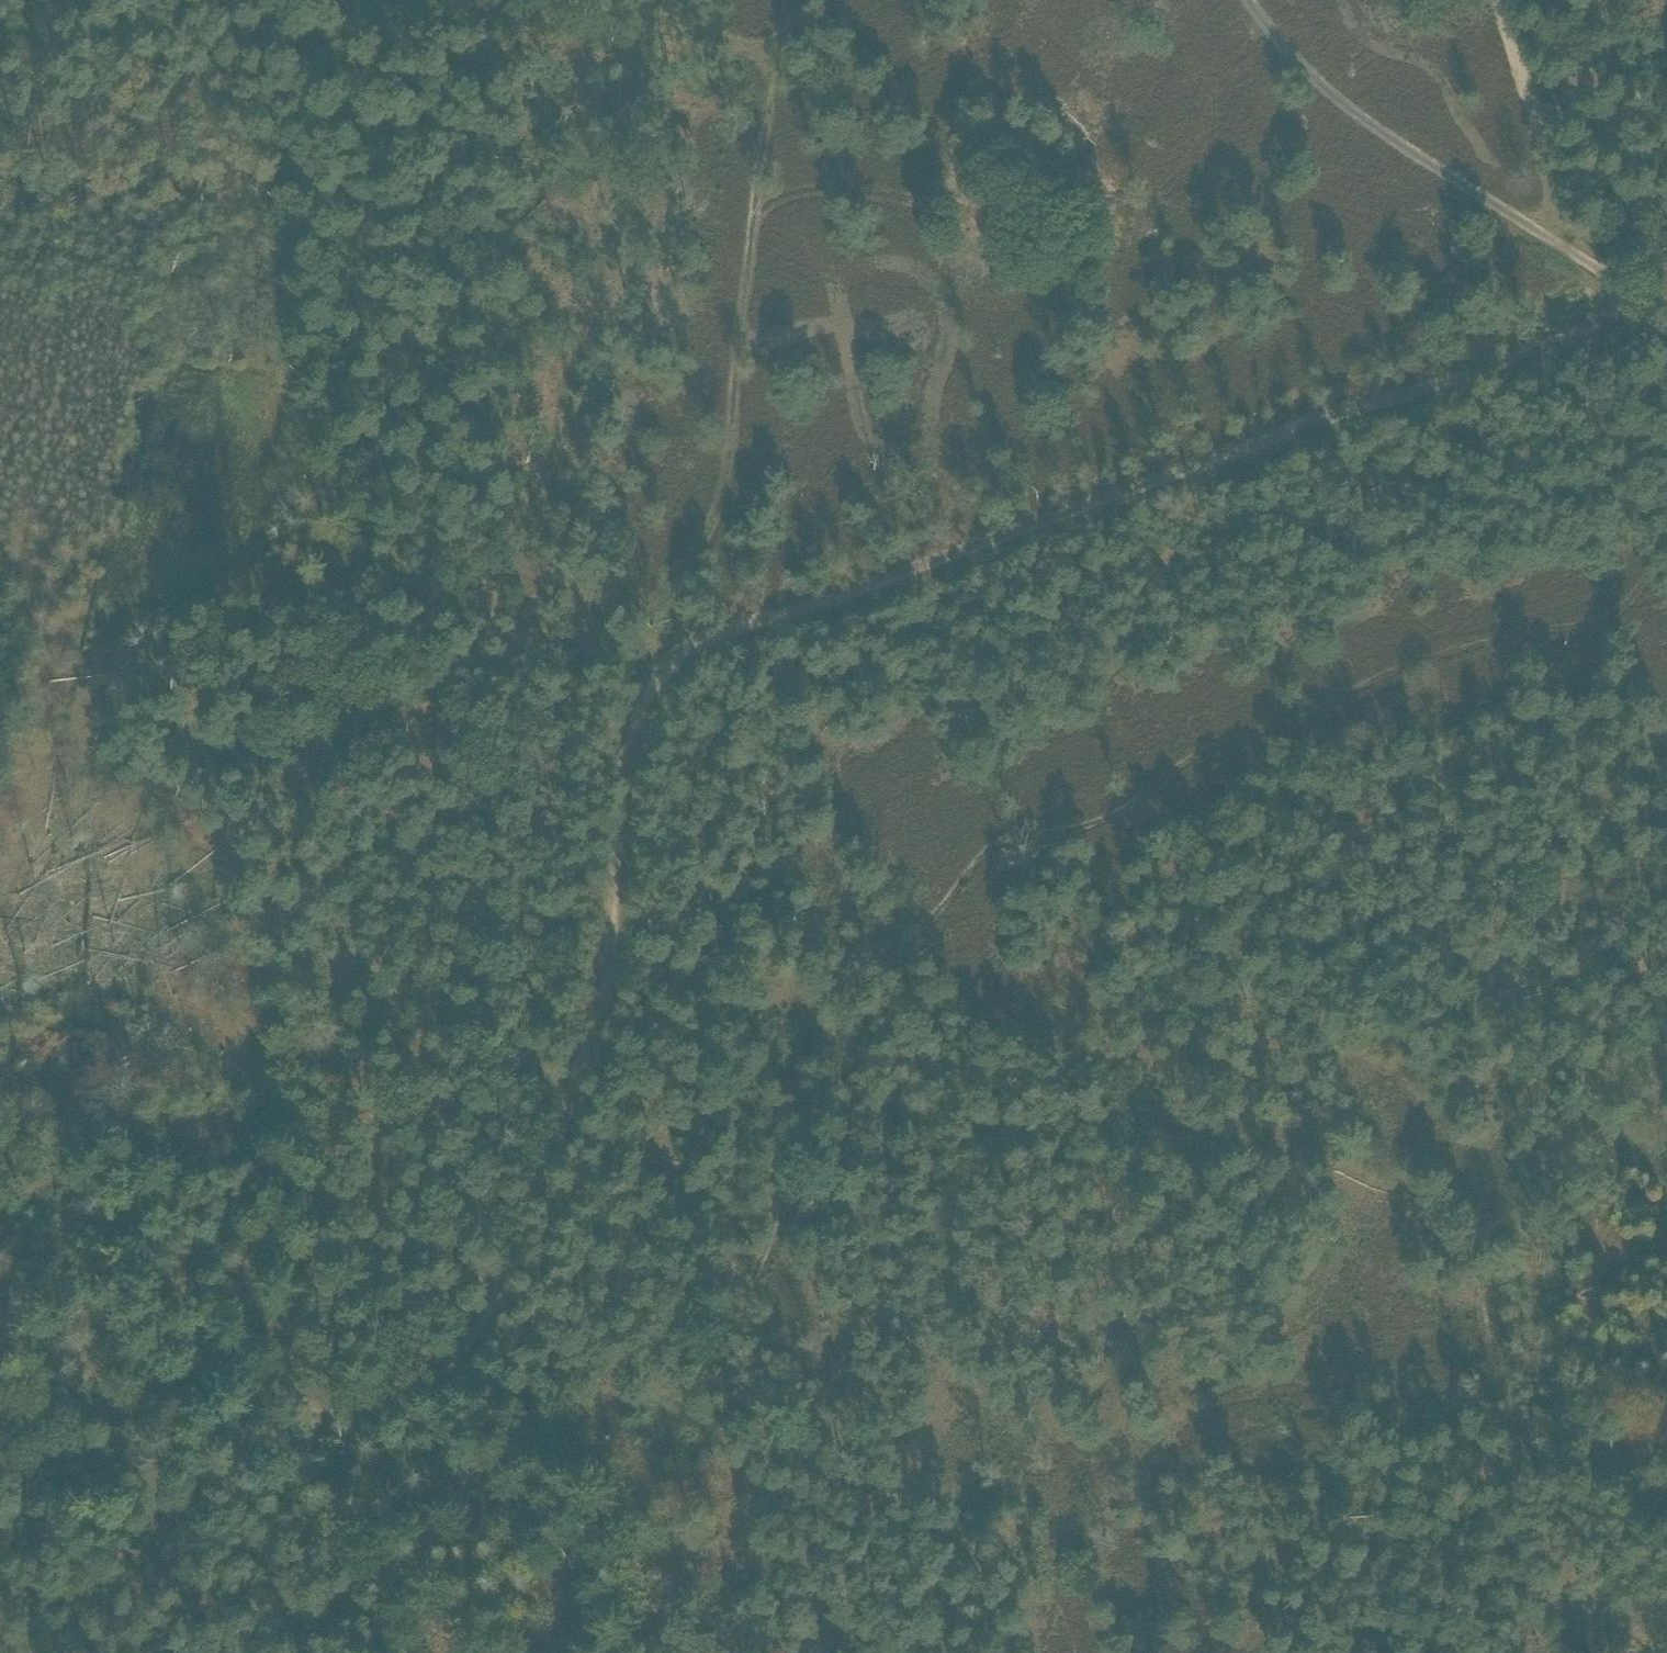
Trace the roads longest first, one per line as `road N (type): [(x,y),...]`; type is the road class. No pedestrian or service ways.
road 1 (track): [(0,1414),(395,1386),(437,1379),(460,1361),(556,1120),(599,954),(627,748),(640,708),(676,651),(1666,308)]
road 2 (track): [(732,1652),(721,1592),(765,1454),(739,1345),(816,1010),(843,972),(921,924),(1002,838),(1116,814),(1187,761),(1403,670),(1612,614),(1652,575)]
road 3 (track): [(676,651),(729,438),(755,212),(748,162),(793,0)]

